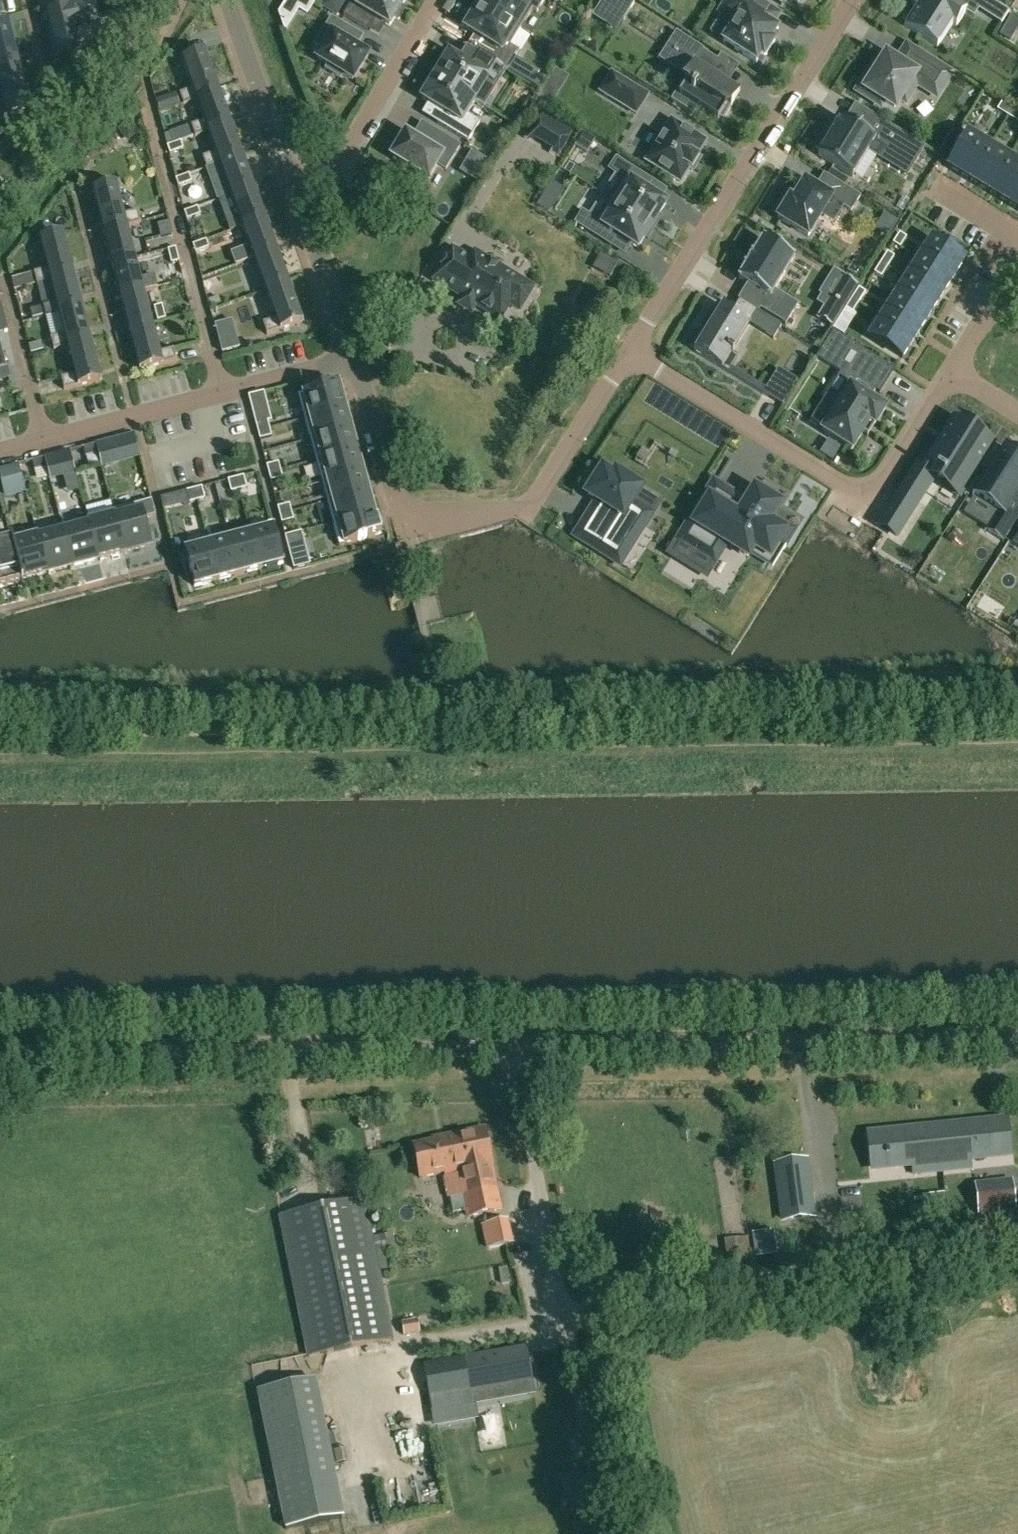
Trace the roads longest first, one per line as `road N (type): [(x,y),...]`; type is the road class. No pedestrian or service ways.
road 1 (tertiary): [(517,1049),(0,1056)]
road 2 (tertiary): [(1017,1040),(517,1049)]
road 3 (unclassified): [(517,1049),(613,1531)]
road 4 (track): [(568,1318),(1017,1228)]
road 5 (residential): [(630,357),(857,0)]
road 6 (residential): [(630,357),(837,484),(856,488),(890,471),(951,378)]
road 7 (residential): [(223,397),(142,88)]
road 8 (residential): [(403,505),(448,525),(524,509),(559,471),(630,357)]
road 9 (residential): [(445,0),(355,154),(304,202)]
road 10 (residential): [(304,202),(230,0)]
road 11 (residential): [(42,446),(223,397)]
road 12 (residential): [(42,446),(0,272)]
road 13 (residential): [(358,361),(304,202)]
road 14 (residential): [(403,505),(358,361)]
road 15 (residential): [(223,397),(358,361)]
road 16 (residential): [(1017,261),(951,378)]

